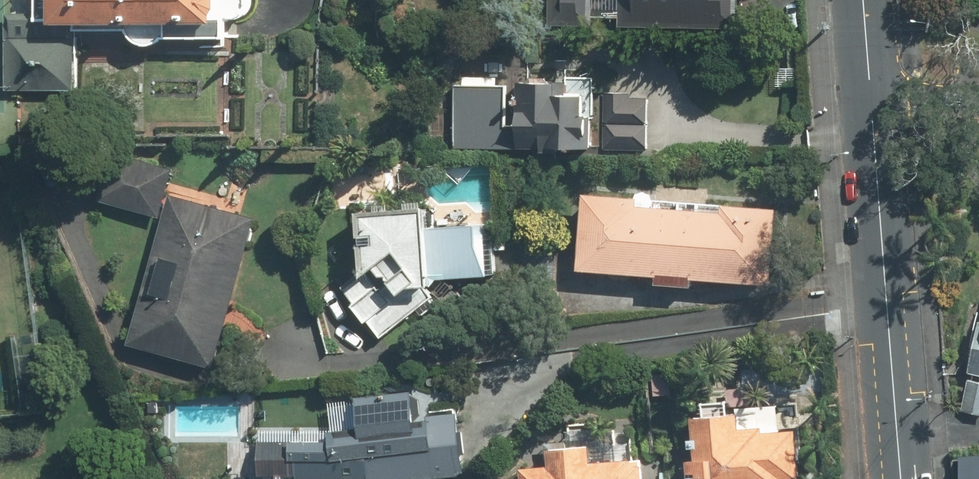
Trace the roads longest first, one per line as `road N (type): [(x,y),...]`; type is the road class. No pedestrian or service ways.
road 1 (secondary): [(871,91),(901,478)]

